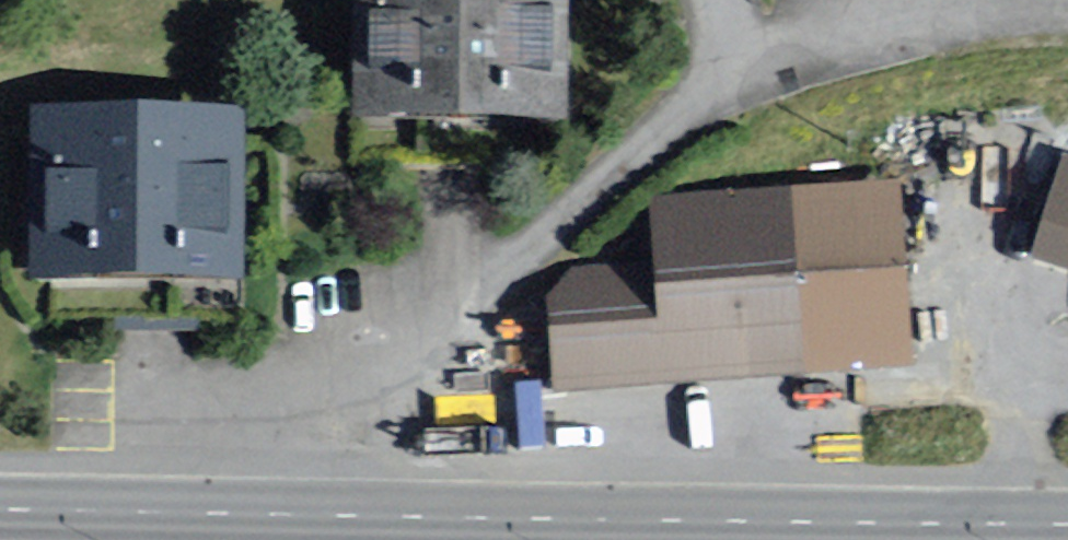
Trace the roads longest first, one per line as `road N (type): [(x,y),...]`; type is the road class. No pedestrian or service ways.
road 1 (secondary): [(1067,526),(197,514)]
road 2 (residential): [(197,514),(686,108),(713,47),(709,0)]
road 3 (secondary): [(197,514),(0,510)]

